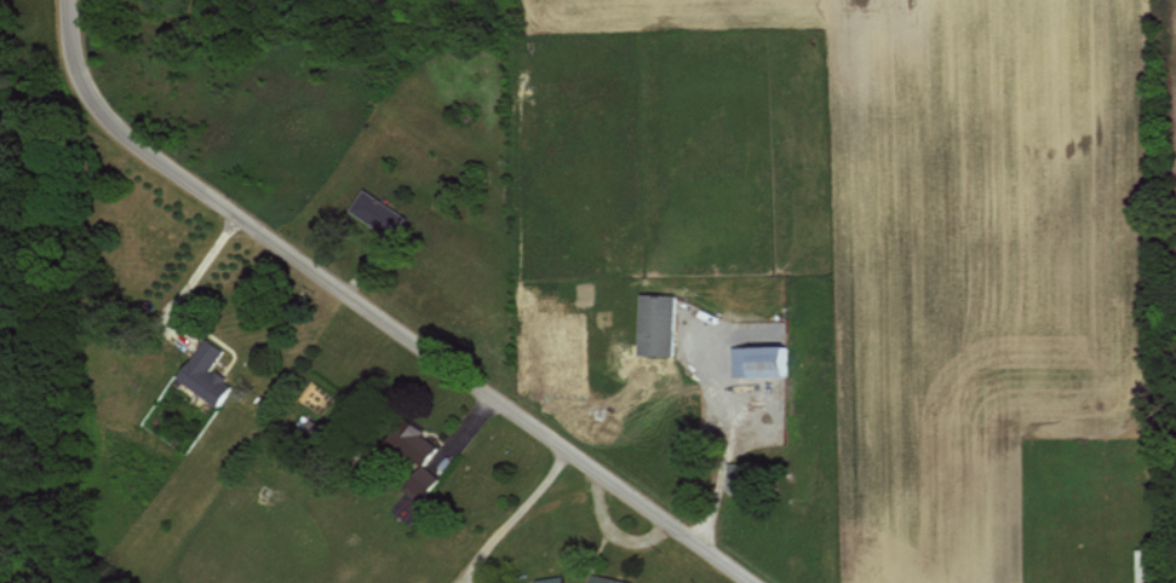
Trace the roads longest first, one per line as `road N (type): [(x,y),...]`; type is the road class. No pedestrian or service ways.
road 1 (residential): [(753,582),(78,87),(74,0)]

